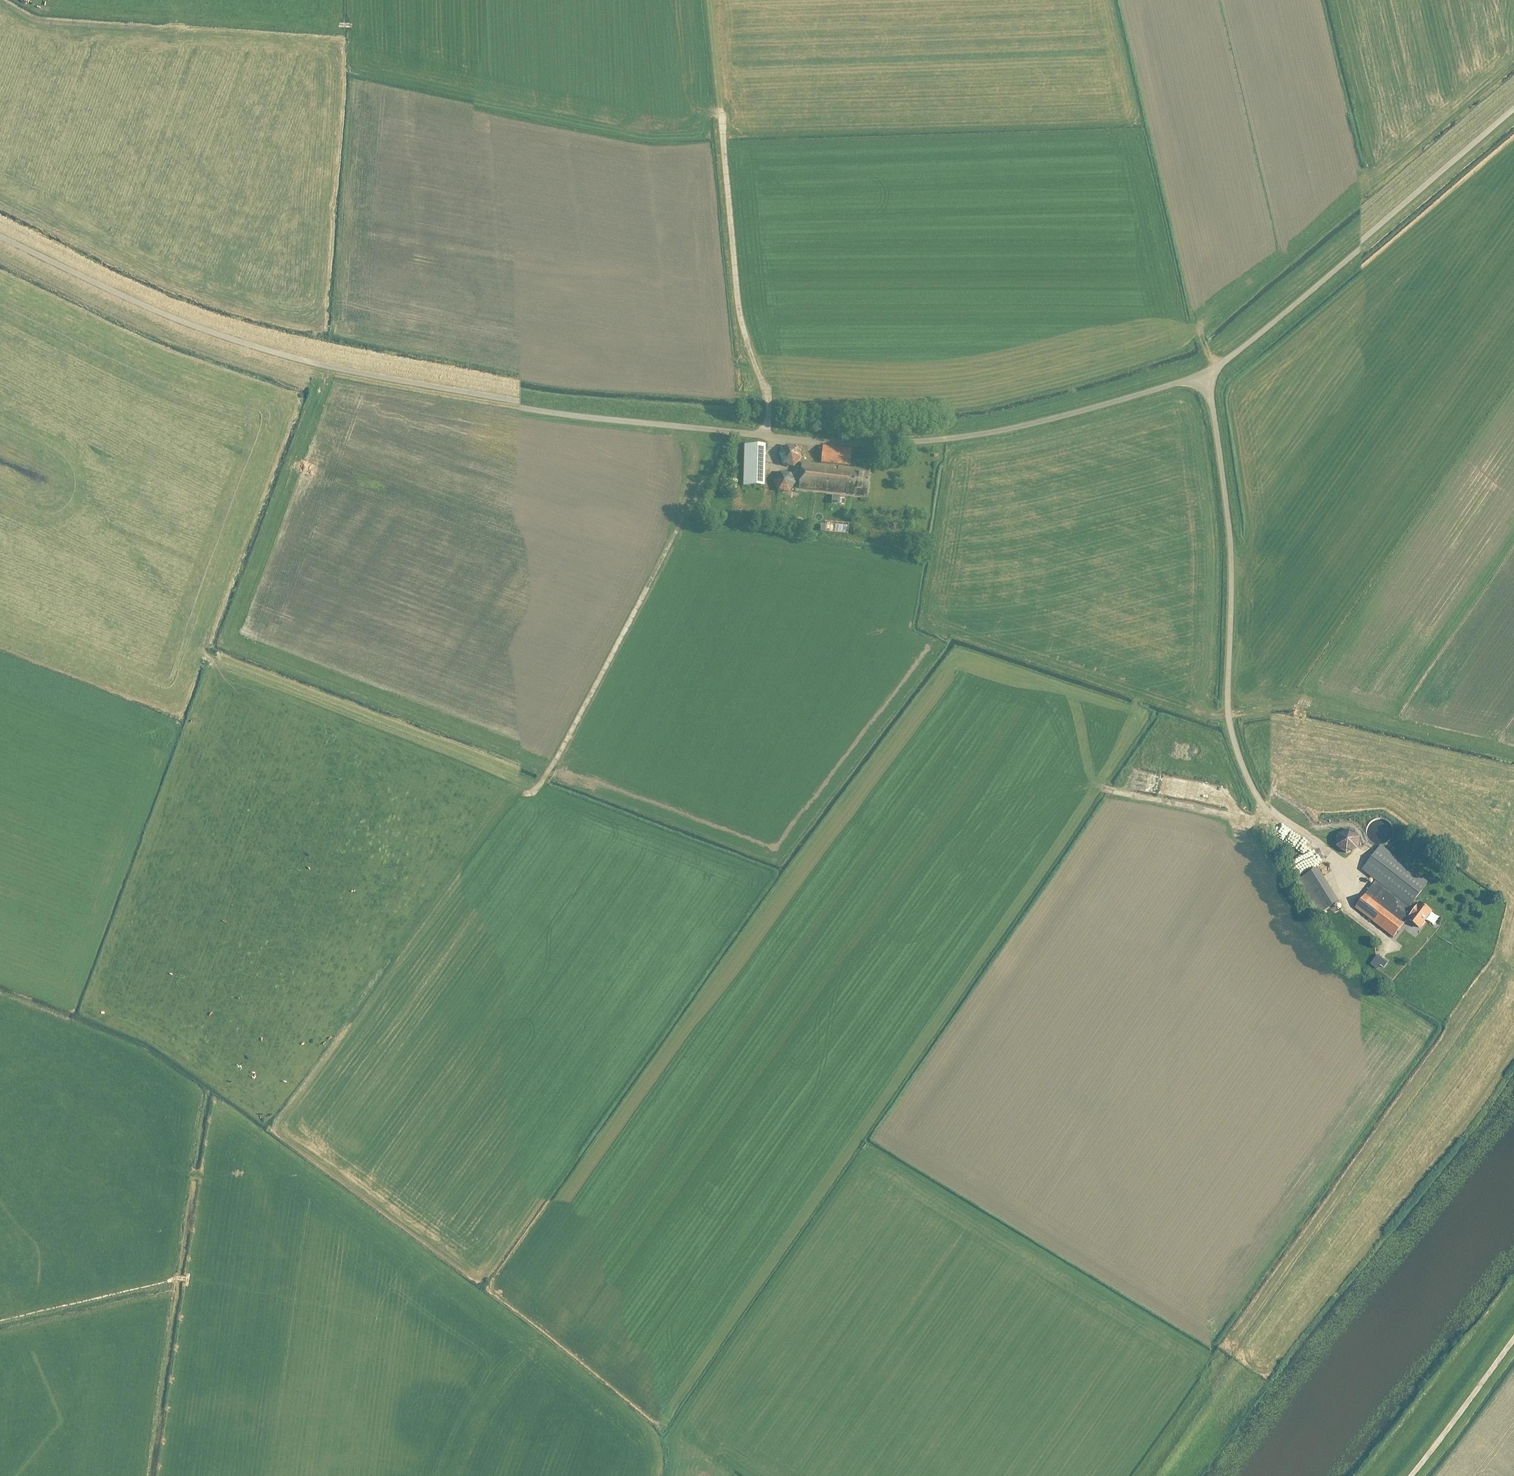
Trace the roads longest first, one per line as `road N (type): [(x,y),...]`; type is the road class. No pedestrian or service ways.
road 1 (unclassified): [(1204,366),(957,431),(824,435),(652,419),(299,359),(150,310),(0,237)]
road 2 (unclassified): [(1272,815),(1235,744),(1225,701),(1228,542),(1204,366)]
road 3 (unclassified): [(1513,107),(1315,281),(1204,366)]
road 4 (track): [(1404,1475),(1513,1329)]

